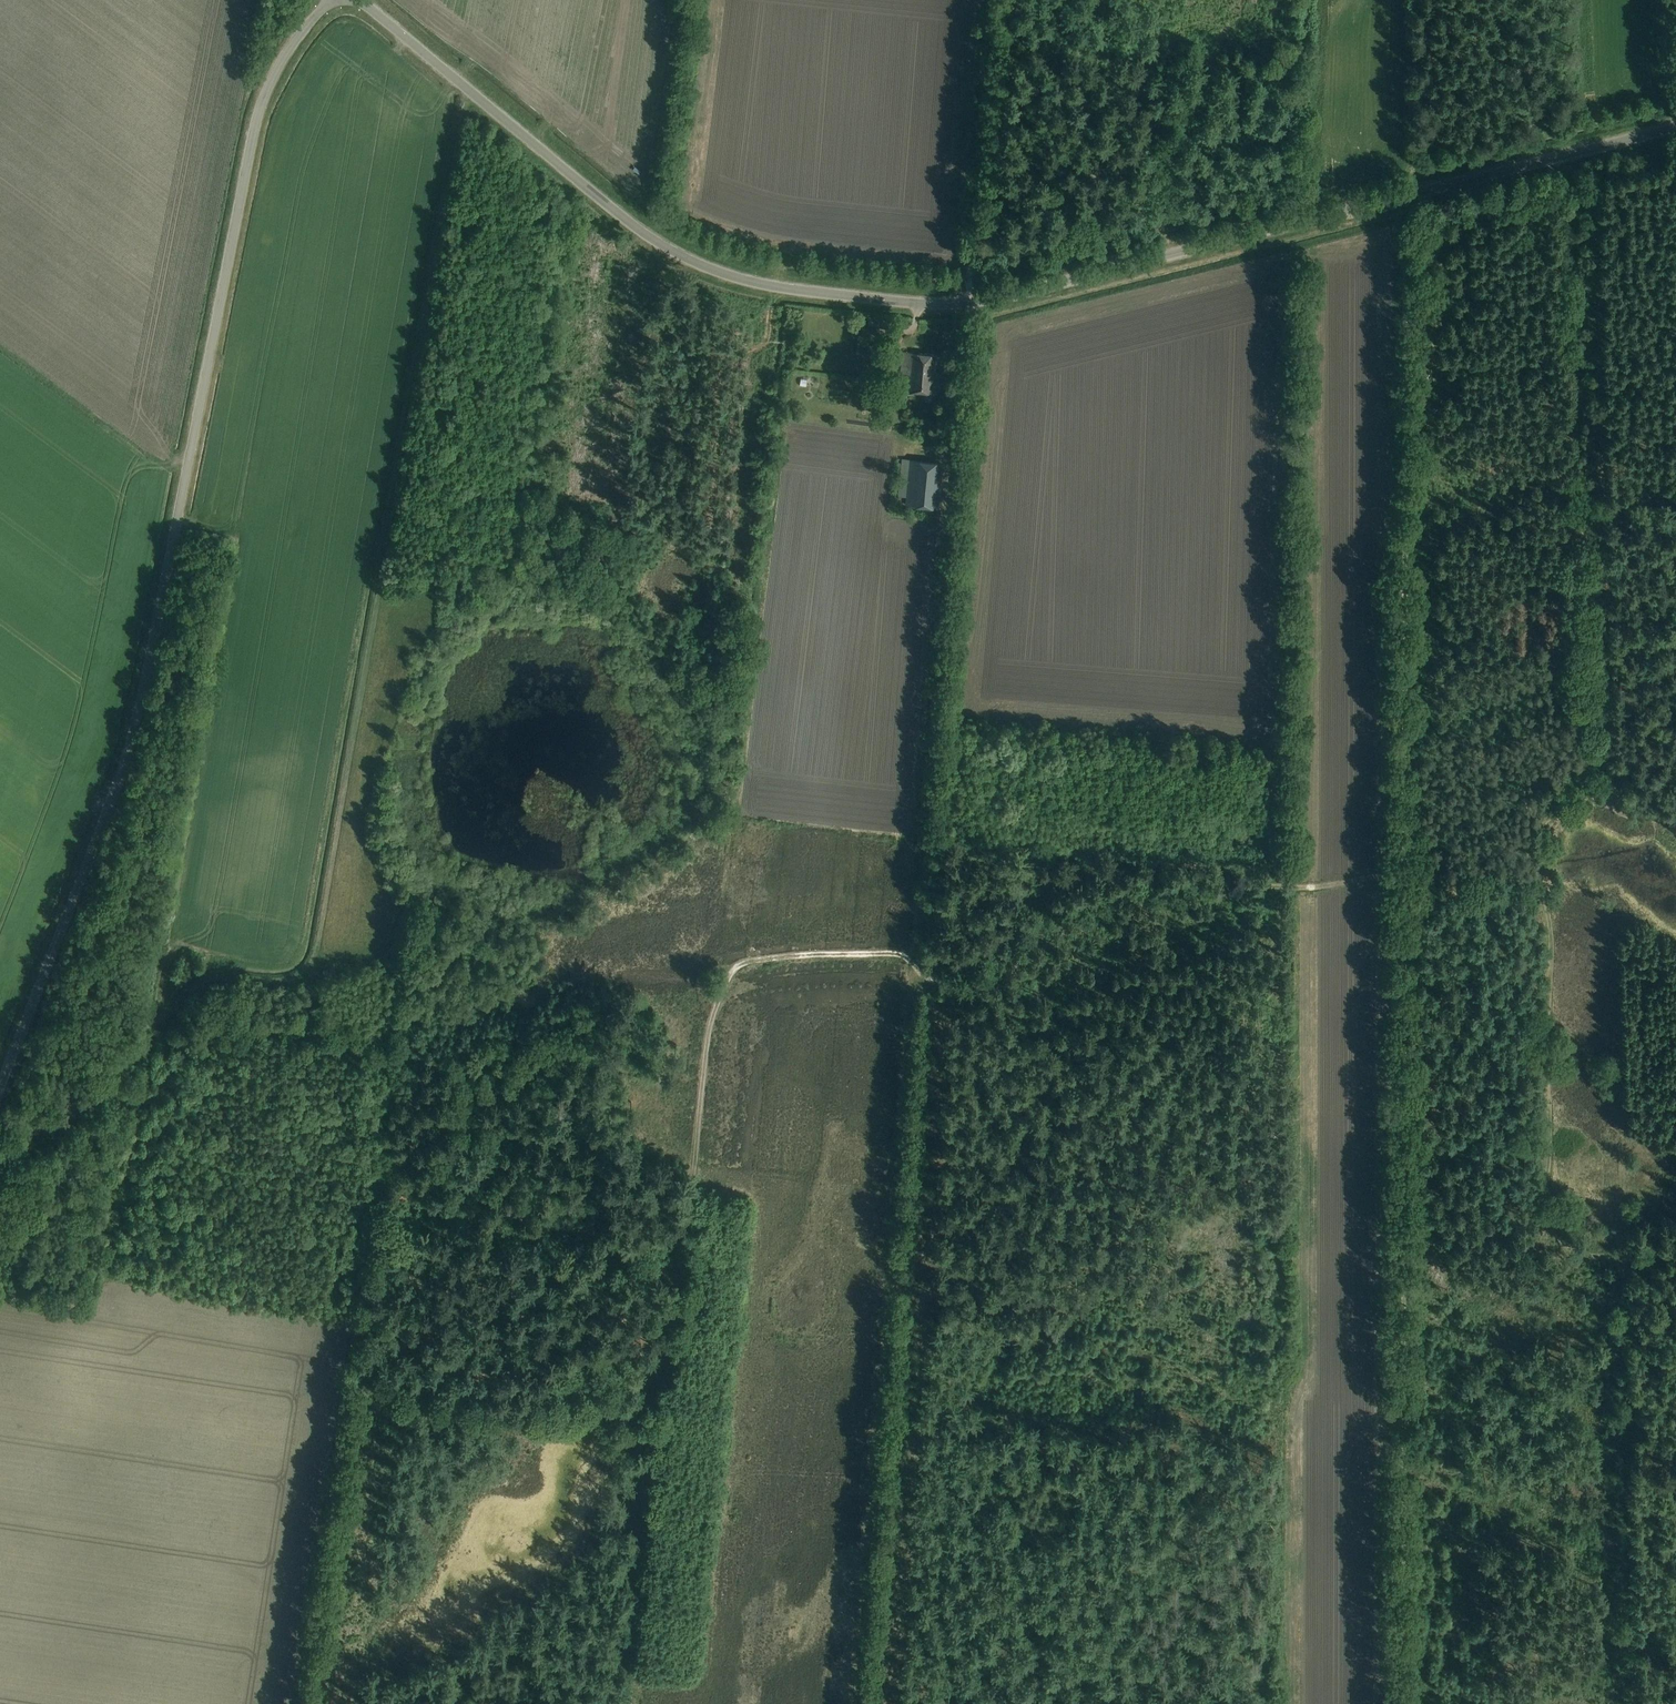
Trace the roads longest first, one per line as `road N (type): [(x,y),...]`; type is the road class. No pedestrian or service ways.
road 1 (tertiary): [(360,0),(663,247),(757,286),(924,304),(998,298),(1675,127)]
road 2 (unclassified): [(0,1087),(121,775),(261,103),(304,30),(332,0)]
road 3 (track): [(1406,1703),(1405,887)]
road 4 (track): [(372,1196),(688,1242),(706,1057),(716,1005),(737,967),(870,955),(899,955),(919,967)]
road 5 (track): [(861,1703),(919,967)]
road 6 (track): [(995,0),(938,731)]
road 7 (track): [(1401,198),(1405,887)]
road 8 (track): [(1675,1253),(1591,1255),(1562,1232),(1549,1197),(1541,810),(1553,780),(1611,741)]
road 9 (track): [(918,981),(985,960),(1099,890),(1542,875)]
road 10 (track): [(293,1703),(372,1196)]
road 11 (track): [(1637,1703),(1627,1254)]
road 12 (track): [(1675,817),(1633,819),(1612,796),(1605,502),(1675,496)]
road 13 (track): [(372,1196),(391,1074),(385,1052),(293,1022),(162,1012)]
road 14 (track): [(919,967),(938,731)]
road 15 (track): [(162,1012),(33,1136),(0,1144)]

